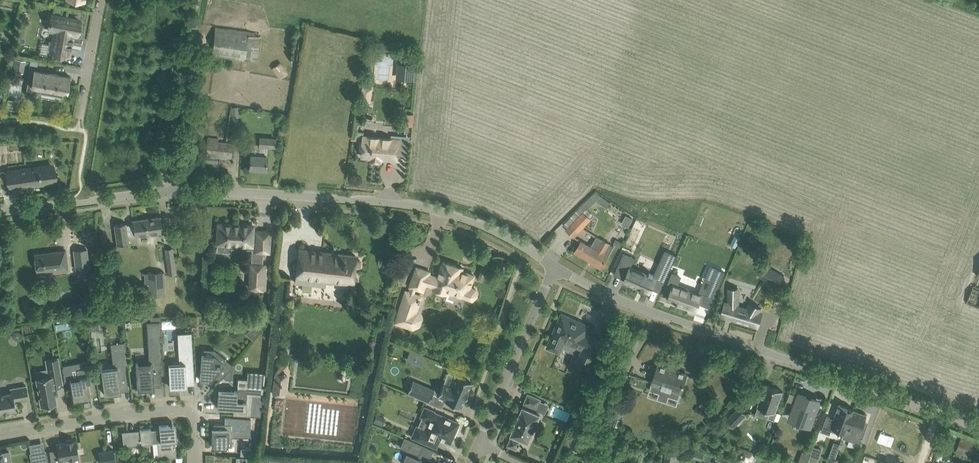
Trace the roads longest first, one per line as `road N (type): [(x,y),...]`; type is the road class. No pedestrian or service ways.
road 1 (unclassified): [(553,267),(491,229),(384,201),(164,190),(0,213)]
road 2 (unclassified): [(978,424),(615,298),(553,267)]
road 3 (residential): [(0,437),(177,408),(197,426),(197,462)]
road 4 (residential): [(478,445),(553,267)]
road 5 (track): [(193,23),(164,190)]
road 6 (residential): [(100,0),(79,118)]

